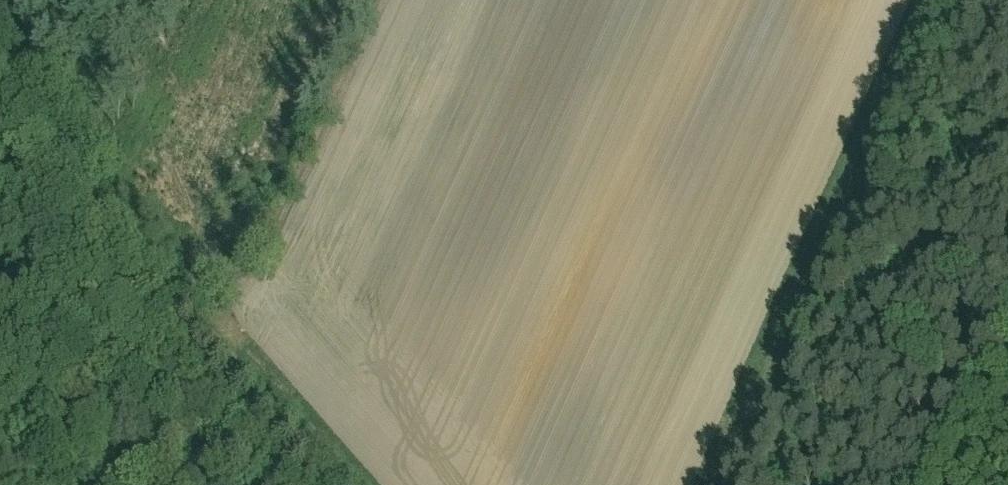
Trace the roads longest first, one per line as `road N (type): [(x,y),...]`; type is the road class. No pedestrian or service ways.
road 1 (unclassified): [(340,484),(0,106)]

